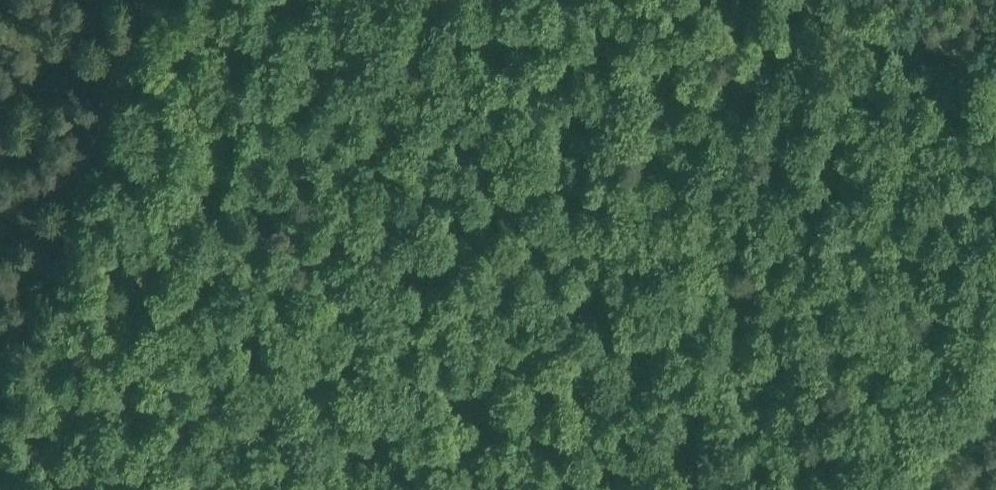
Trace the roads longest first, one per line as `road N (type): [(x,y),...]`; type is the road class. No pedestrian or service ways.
road 1 (track): [(911,25),(230,489)]
road 2 (track): [(0,428),(157,0)]
road 3 (track): [(927,489),(995,296)]
road 4 (track): [(995,58),(848,0)]

